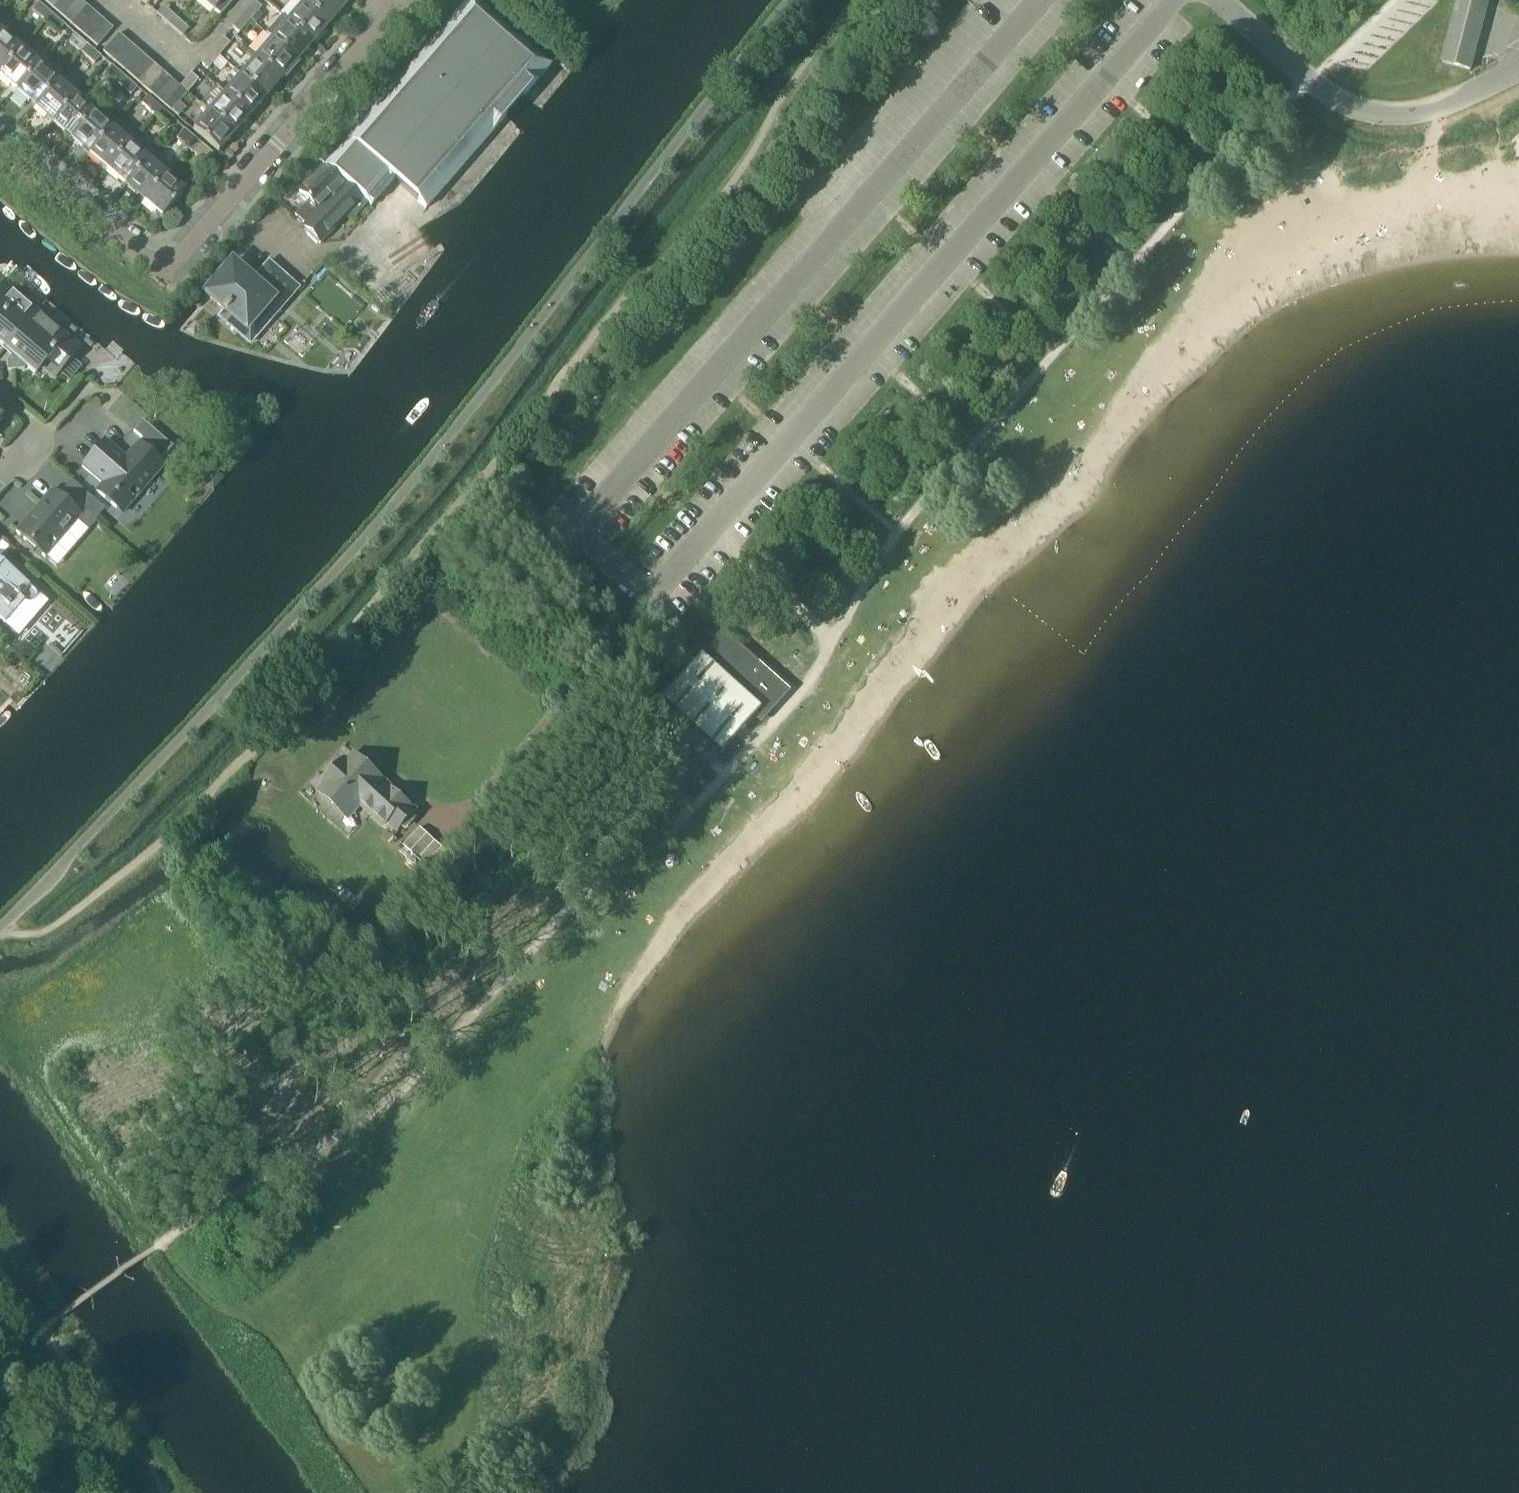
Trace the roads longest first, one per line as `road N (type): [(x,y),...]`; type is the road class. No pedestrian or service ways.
road 1 (residential): [(163,266),(395,8)]
road 2 (residential): [(163,266),(0,144)]
road 3 (residential): [(0,394),(45,431),(18,466),(0,467)]

